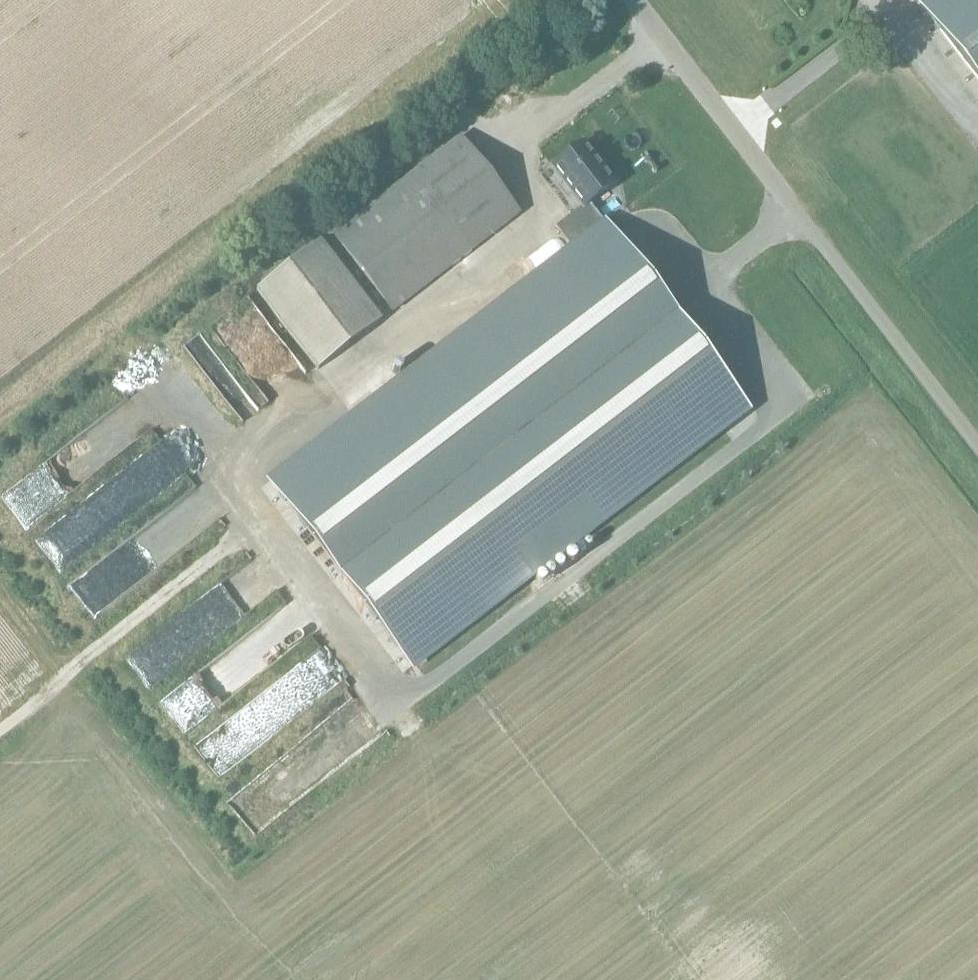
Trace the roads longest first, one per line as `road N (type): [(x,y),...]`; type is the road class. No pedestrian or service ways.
road 1 (unclassified): [(977,449),(629,0)]

